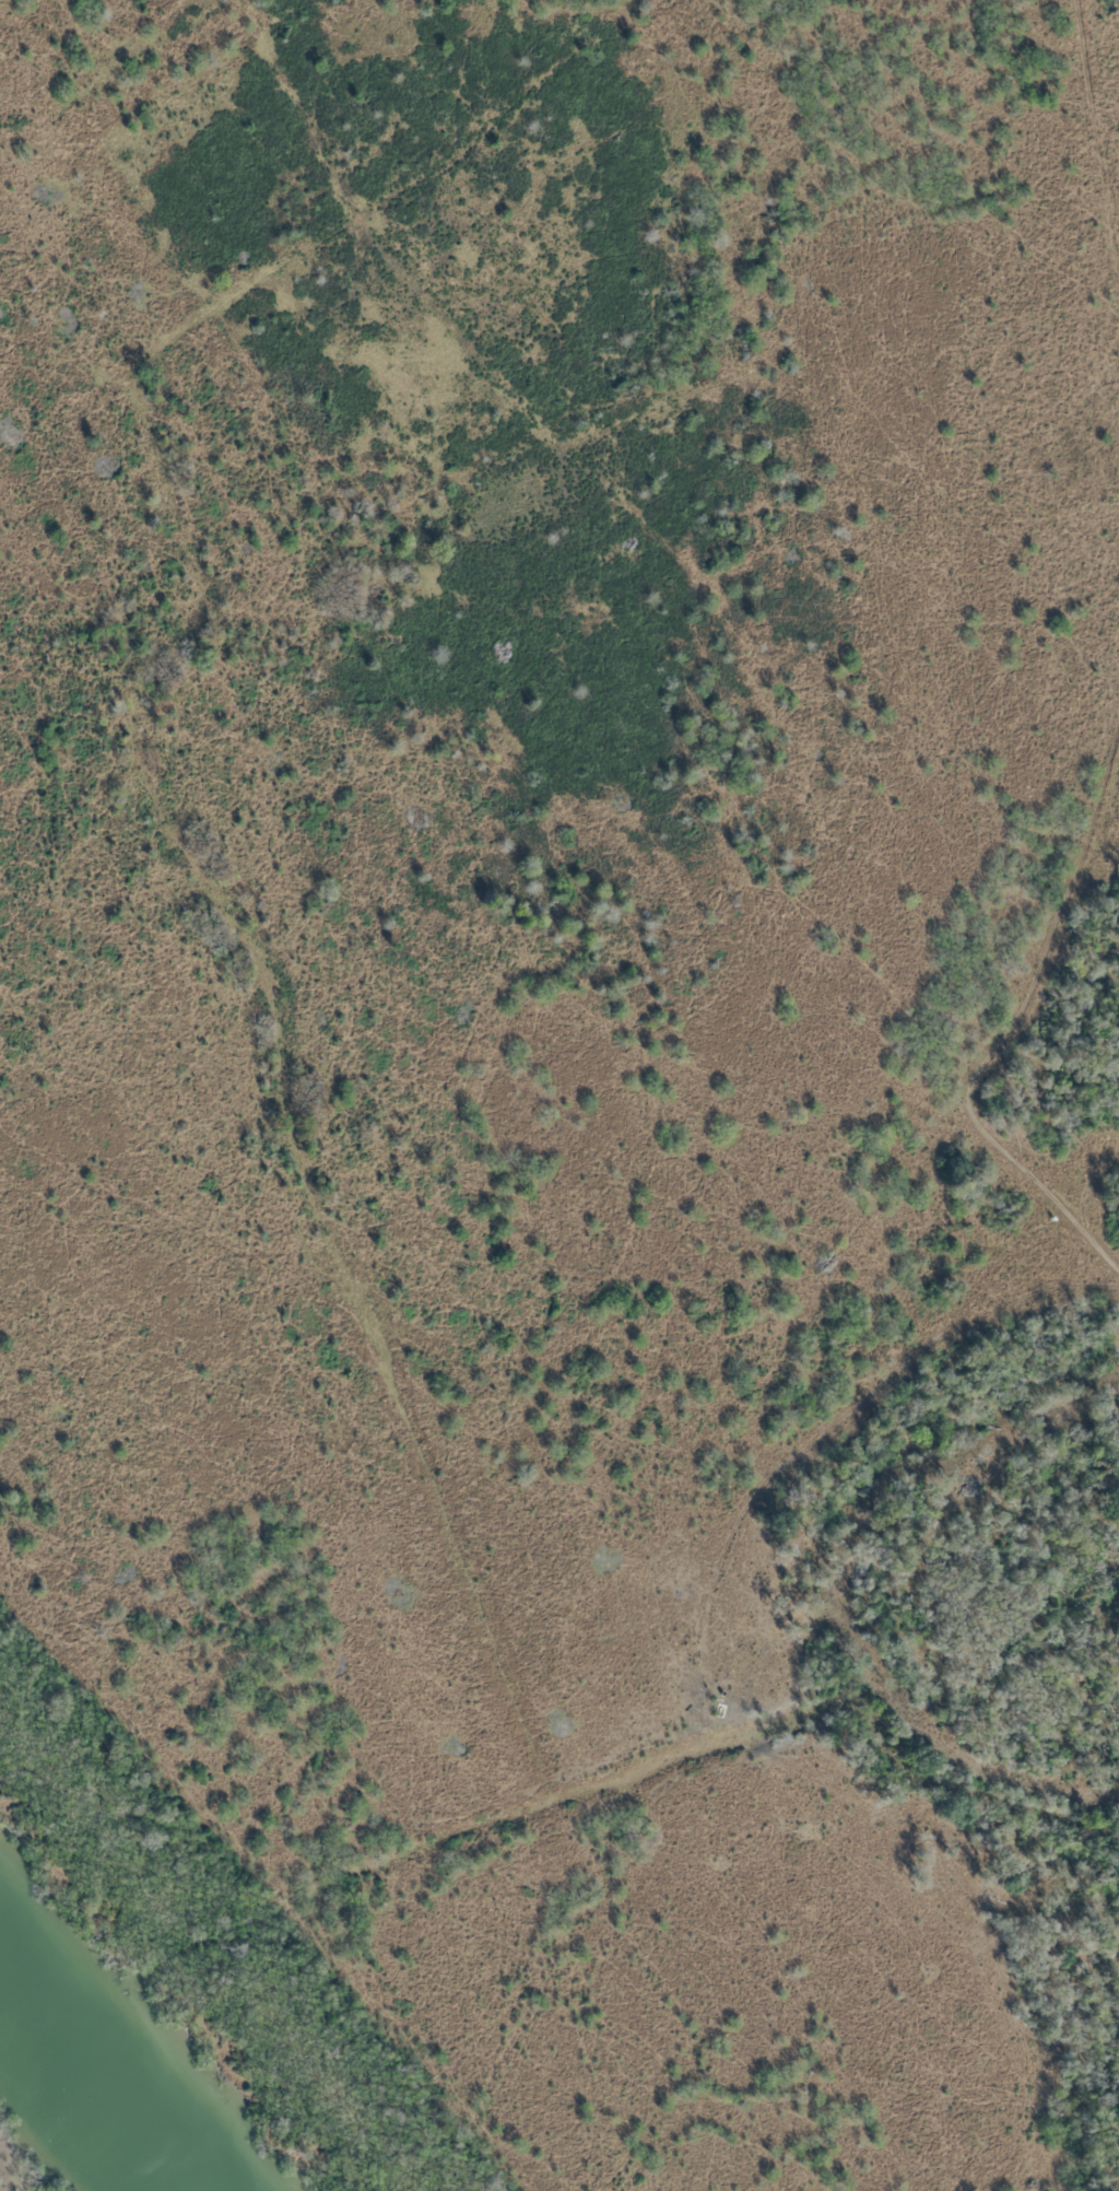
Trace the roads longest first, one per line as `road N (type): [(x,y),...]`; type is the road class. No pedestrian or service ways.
road 1 (track): [(1118,1269),(1013,1155),(968,1089),(981,1047),(1017,1014),(1082,879),(1118,733)]
road 2 (track): [(1118,223),(1080,0)]

